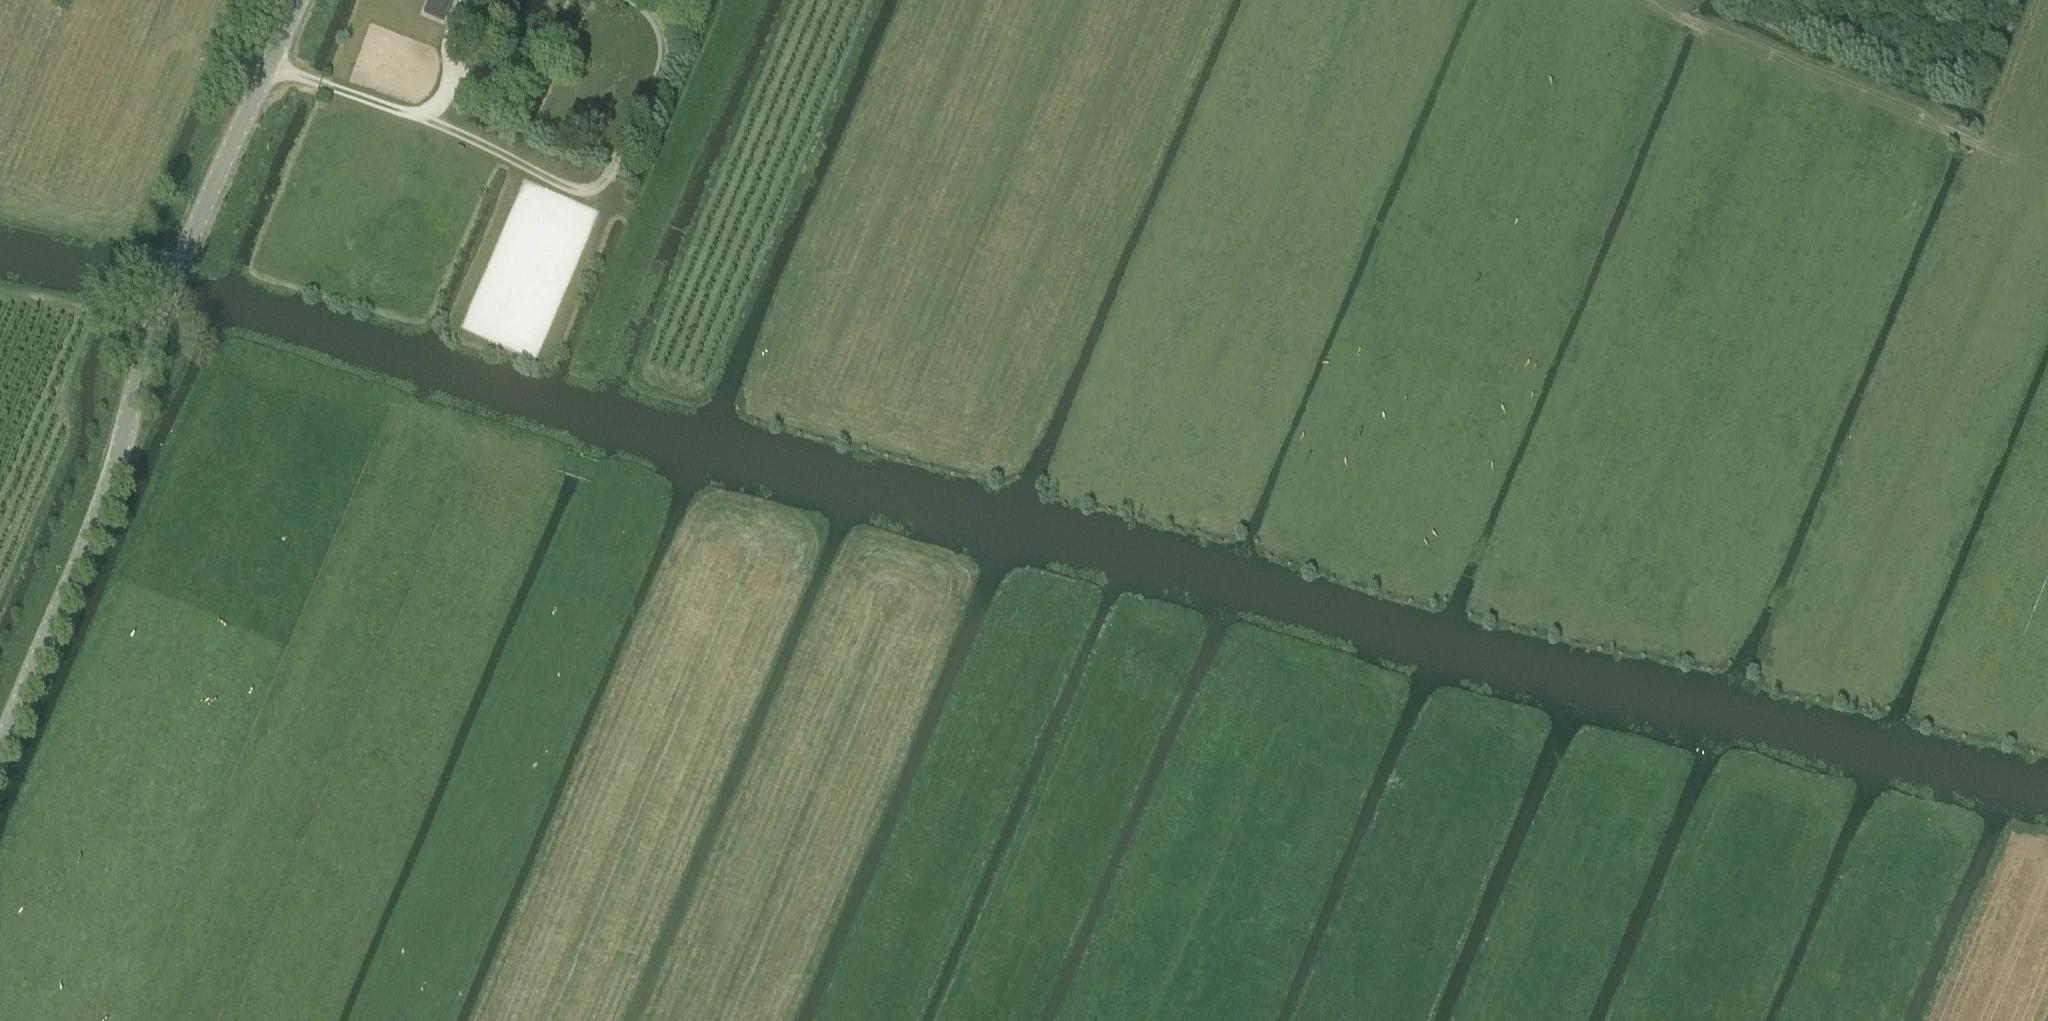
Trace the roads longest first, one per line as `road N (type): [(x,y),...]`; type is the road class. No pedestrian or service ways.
road 1 (tertiary): [(0,762),(109,505),(157,324),(297,0)]

